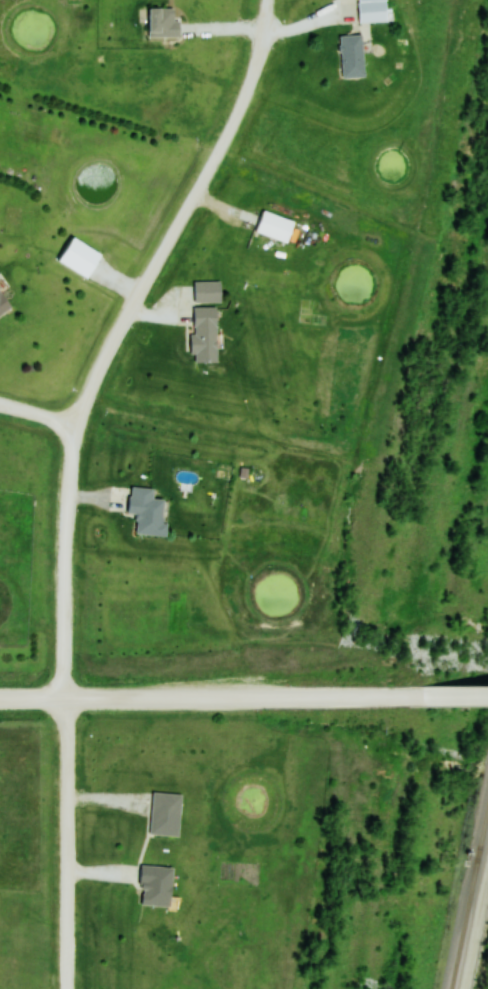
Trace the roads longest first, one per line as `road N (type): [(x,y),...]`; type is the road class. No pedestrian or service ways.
road 1 (residential): [(270,0),(238,112),(114,336),(84,416),(72,494),(67,699)]
road 2 (residential): [(0,699),(411,697)]
road 3 (residential): [(67,699),(67,988)]

